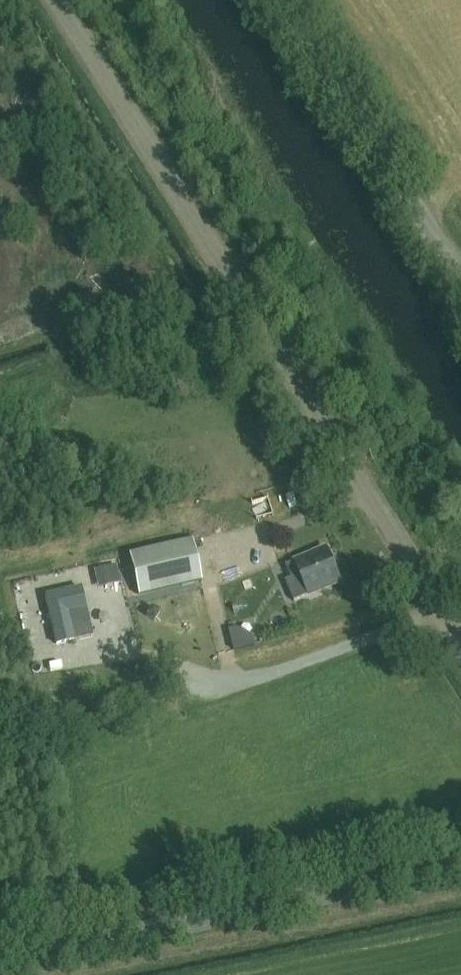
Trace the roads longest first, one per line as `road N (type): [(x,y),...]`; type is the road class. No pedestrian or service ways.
road 1 (unclassified): [(460,642),(48,0)]
road 2 (tertiary): [(0,959),(460,862)]
road 3 (unclassified): [(285,0),(460,270)]

